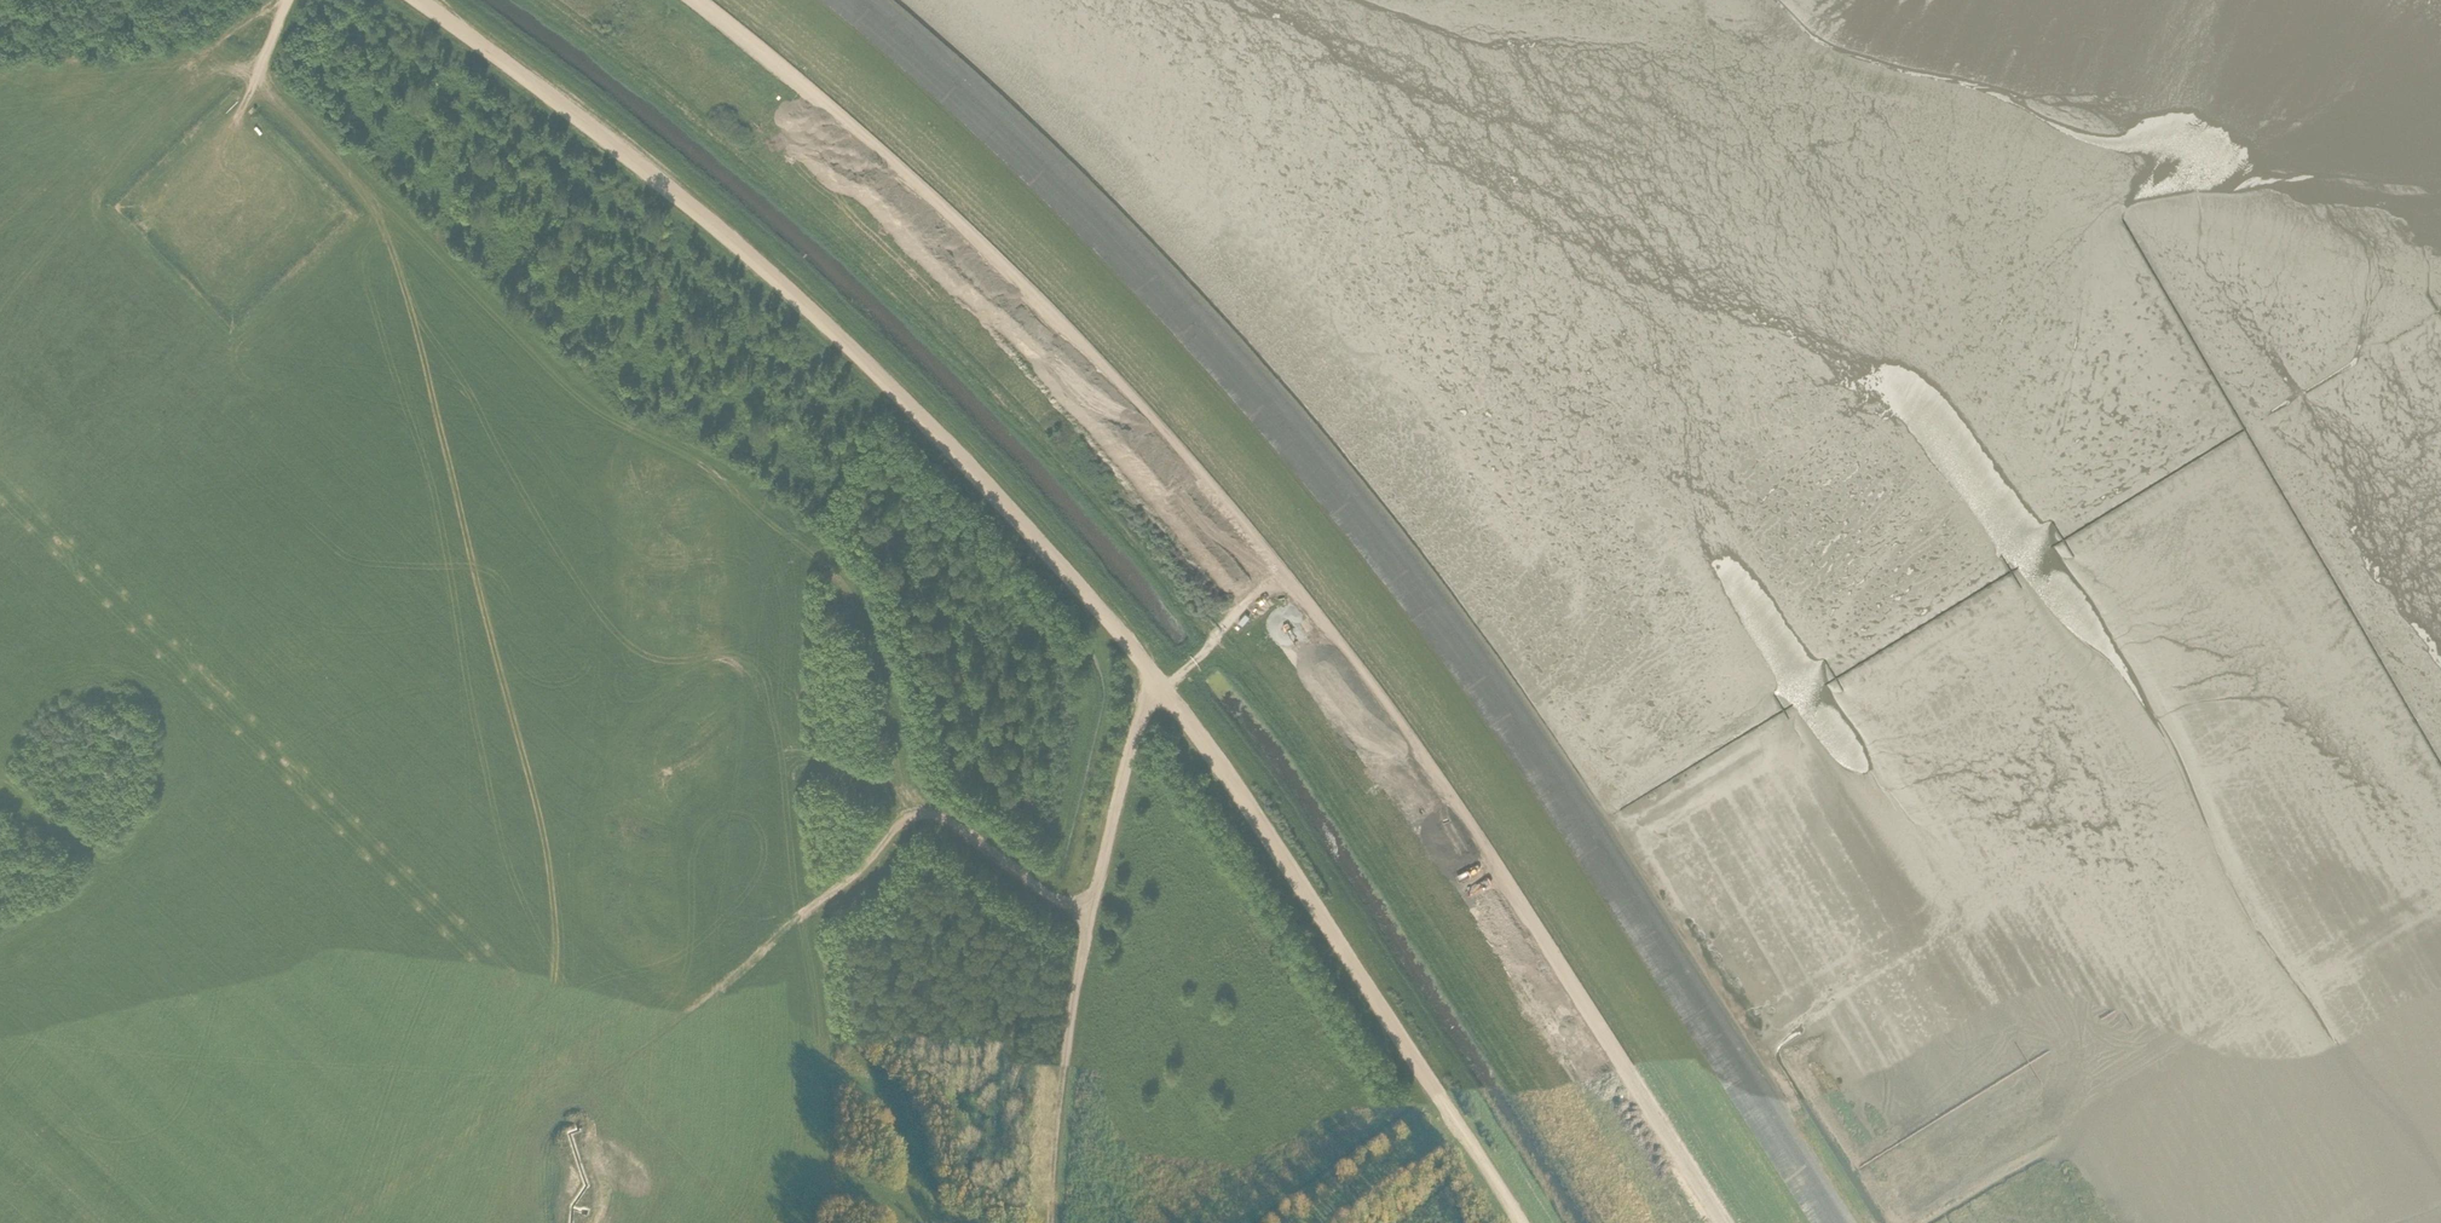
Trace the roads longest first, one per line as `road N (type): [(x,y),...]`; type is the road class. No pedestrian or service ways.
road 1 (track): [(1854,1222),(1585,801),(1377,514),(1134,239),(878,0)]
road 2 (track): [(1278,572),(1159,688),(1121,633),(854,347),(670,190),(417,0)]
road 3 (track): [(1159,688),(1150,698),(1094,897),(1082,903),(888,783),(786,749)]

